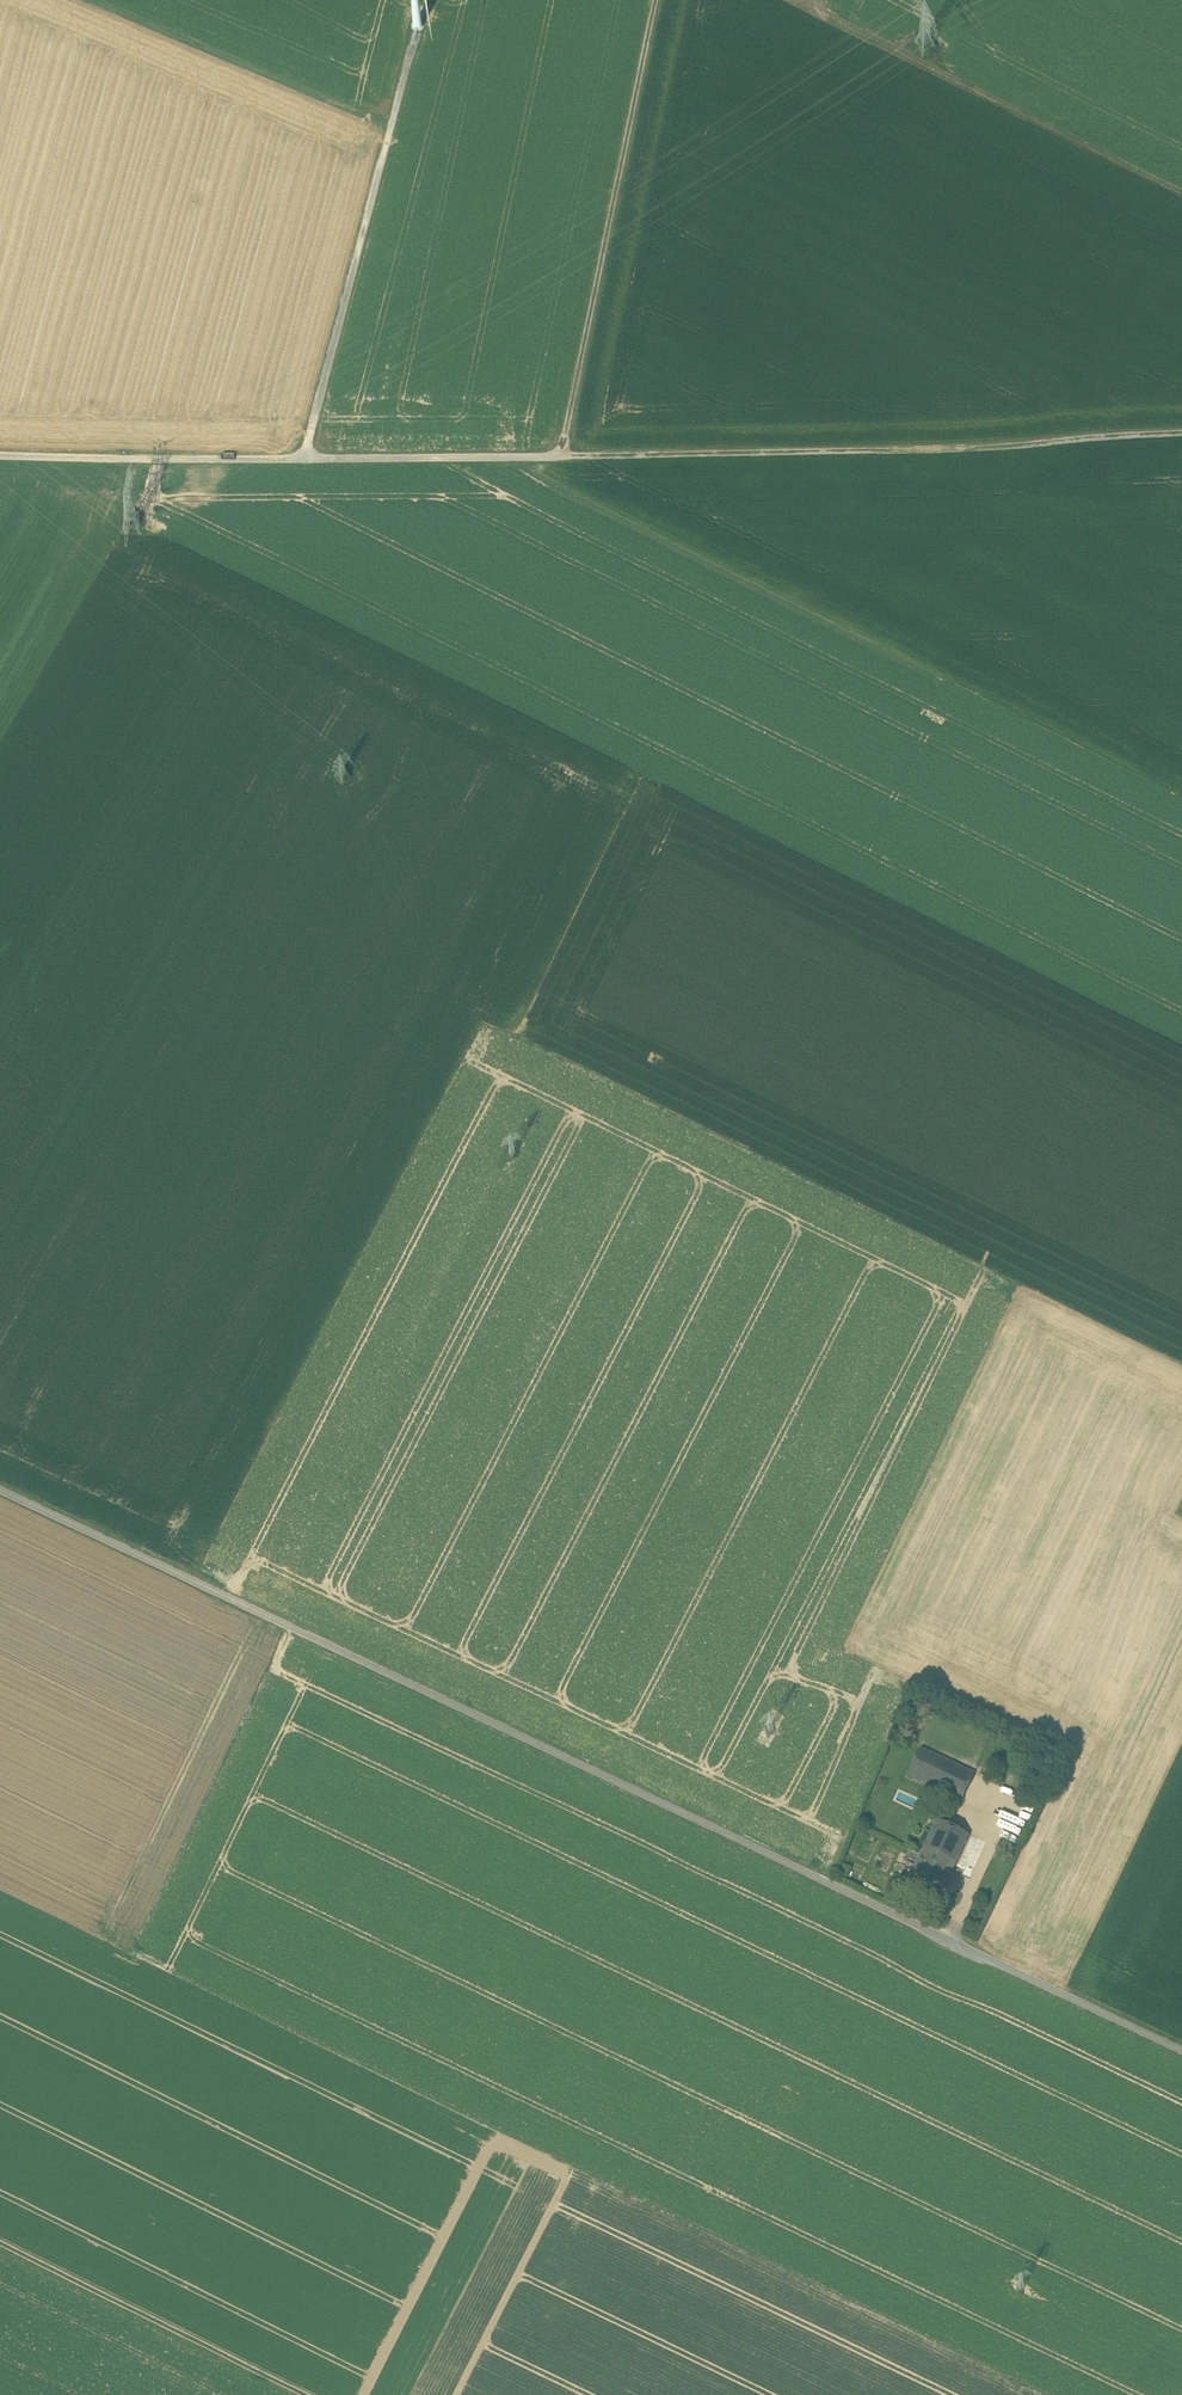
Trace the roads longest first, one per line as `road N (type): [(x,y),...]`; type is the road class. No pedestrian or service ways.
road 1 (unclassified): [(1181,2050),(0,1490)]

